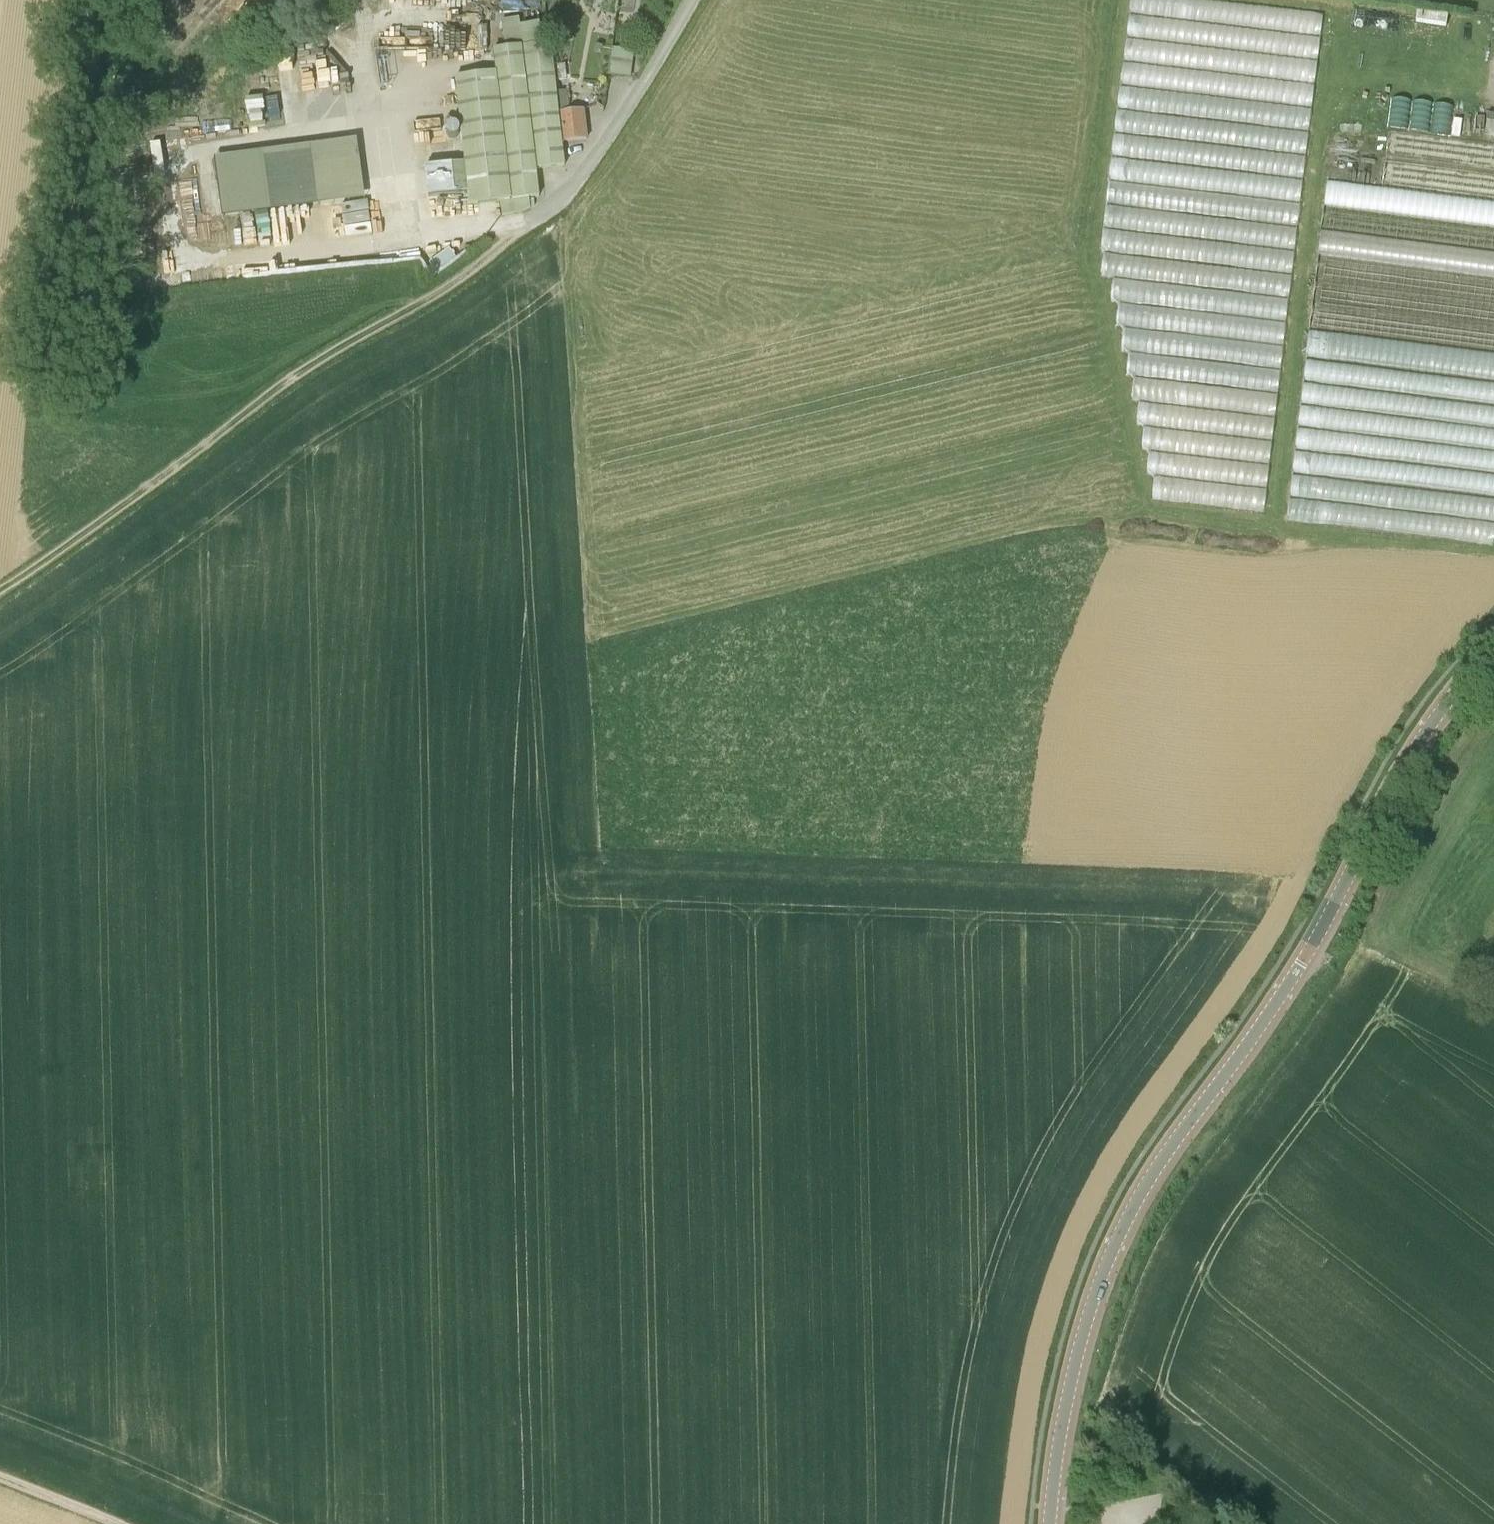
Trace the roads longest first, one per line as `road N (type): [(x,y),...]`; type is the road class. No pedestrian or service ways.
road 1 (tertiary): [(1049,1523),(1077,1357),(1129,1214),(1302,962),(1412,752),(1493,646)]
road 2 (track): [(527,225),(445,289),(311,364),(0,592)]
road 3 (track): [(0,1476),(115,1523)]

